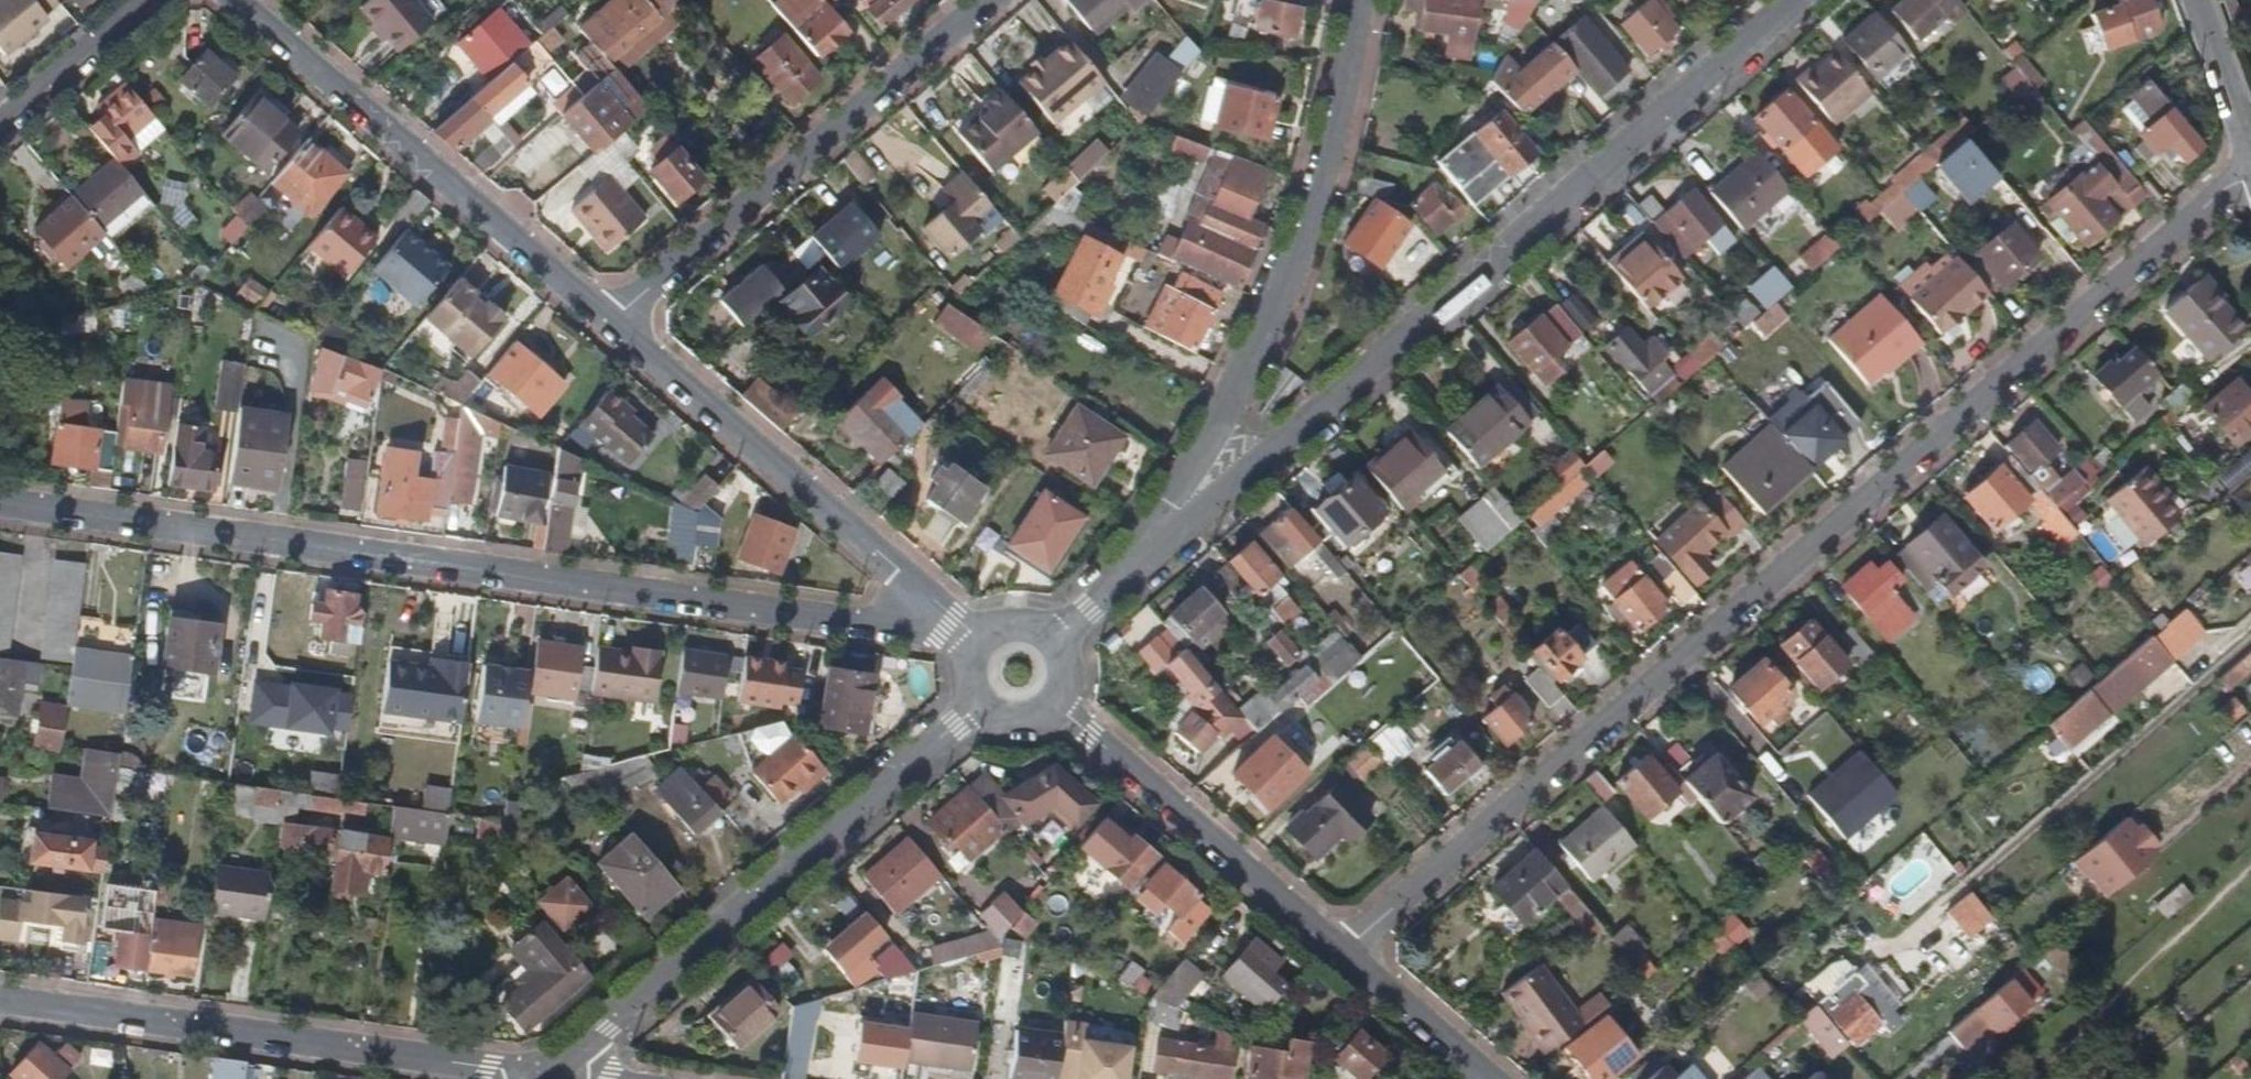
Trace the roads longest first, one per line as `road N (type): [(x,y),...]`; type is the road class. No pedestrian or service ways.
road 1 (residential): [(1343,949),(2250,168)]
road 2 (residential): [(0,504),(863,624),(947,625)]
road 3 (residential): [(1139,568),(1798,0)]
road 4 (residential): [(1360,0),(1338,151),(1299,261),(1139,568)]
road 5 (residential): [(548,1078),(982,703)]
road 6 (residential): [(0,1002),(548,1078)]
road 7 (residential): [(614,319),(988,0)]
road 8 (residential): [(240,0),(614,319)]
road 9 (residential): [(614,319),(900,570),(947,625)]
road 10 (residential): [(1051,702),(1343,949)]
road 11 (residential): [(0,127),(150,0)]
road 12 (residential): [(1343,949),(1491,1078)]
road 13 (residential): [(2250,150),(2198,0)]

